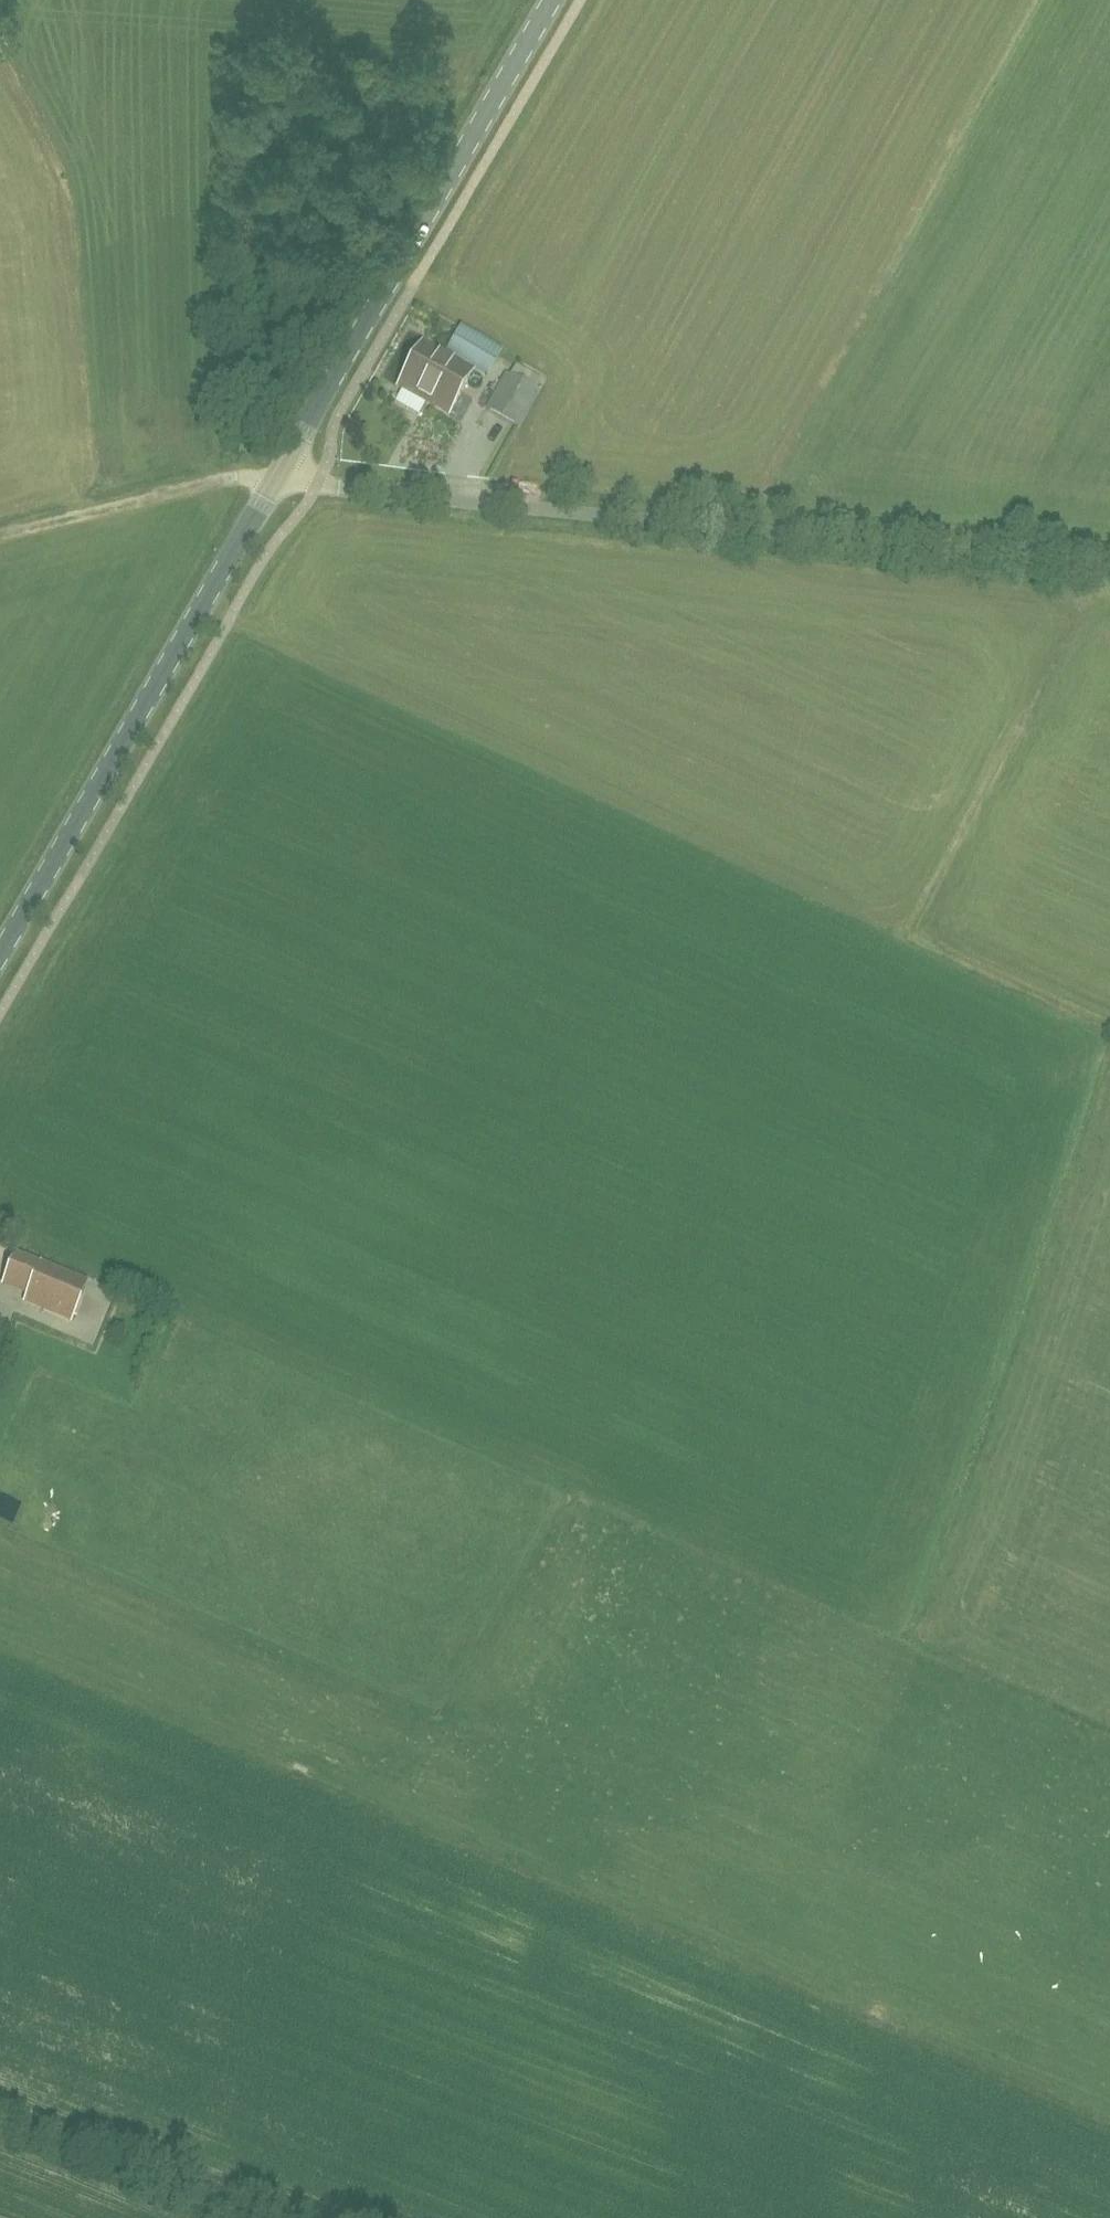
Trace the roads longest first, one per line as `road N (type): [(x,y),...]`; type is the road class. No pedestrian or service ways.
road 1 (unclassified): [(1109,567),(321,484),(276,472)]
road 2 (tertiary): [(0,948),(276,472)]
road 3 (tertiary): [(276,472),(554,0)]
road 4 (track): [(0,534),(238,476),(266,489)]

